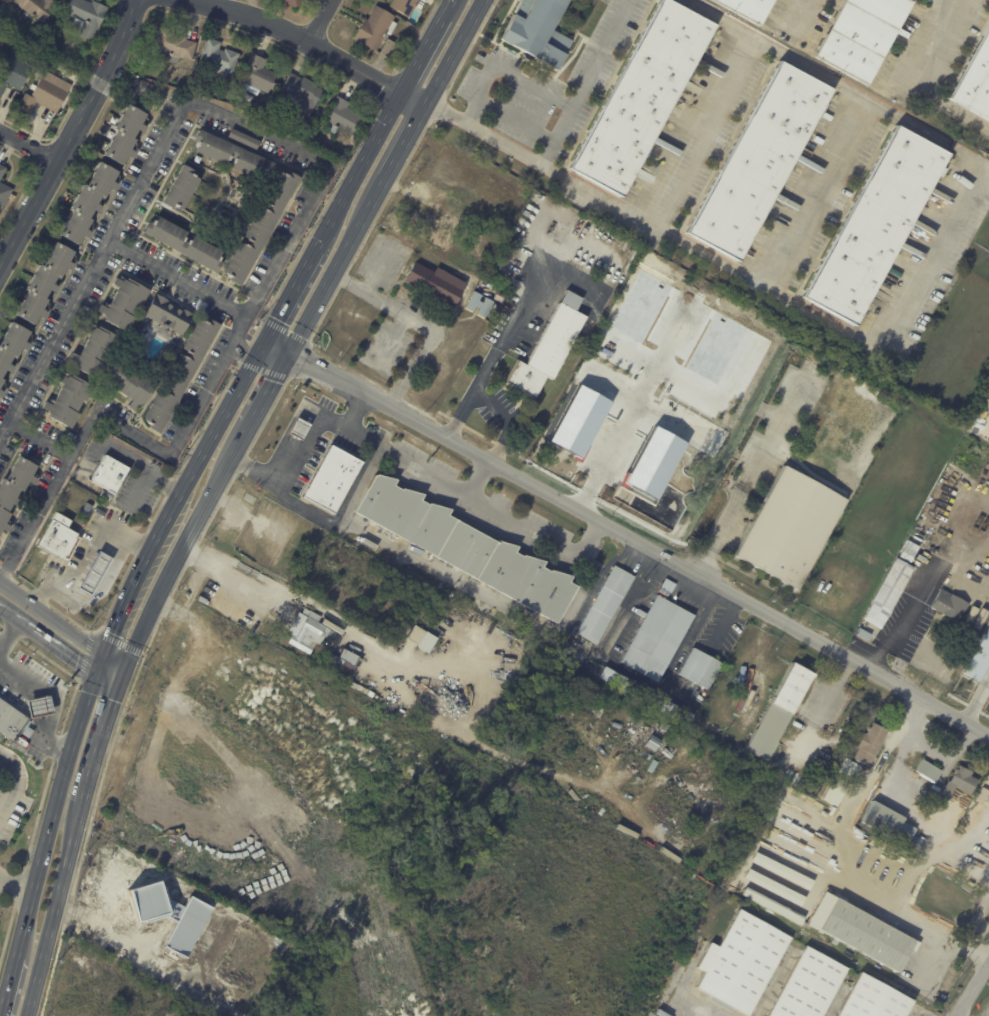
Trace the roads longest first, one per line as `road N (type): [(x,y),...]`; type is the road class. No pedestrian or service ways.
road 1 (residential): [(265,339),(988,741)]
road 2 (secondary): [(290,353),(483,0)]
road 3 (secondary): [(97,673),(1,1015)]
road 4 (secondary): [(265,339),(150,549),(104,654)]
road 5 (residential): [(0,266),(116,50),(134,0)]
road 6 (secondary): [(451,0),(316,245)]
road 7 (secondary): [(123,676),(248,427)]
road 8 (residential): [(191,0),(277,27),(427,103)]
road 9 (secondary): [(26,1015),(83,802)]
road 10 (secondary): [(83,802),(123,676)]
road 11 (secondary): [(104,654),(0,579)]

